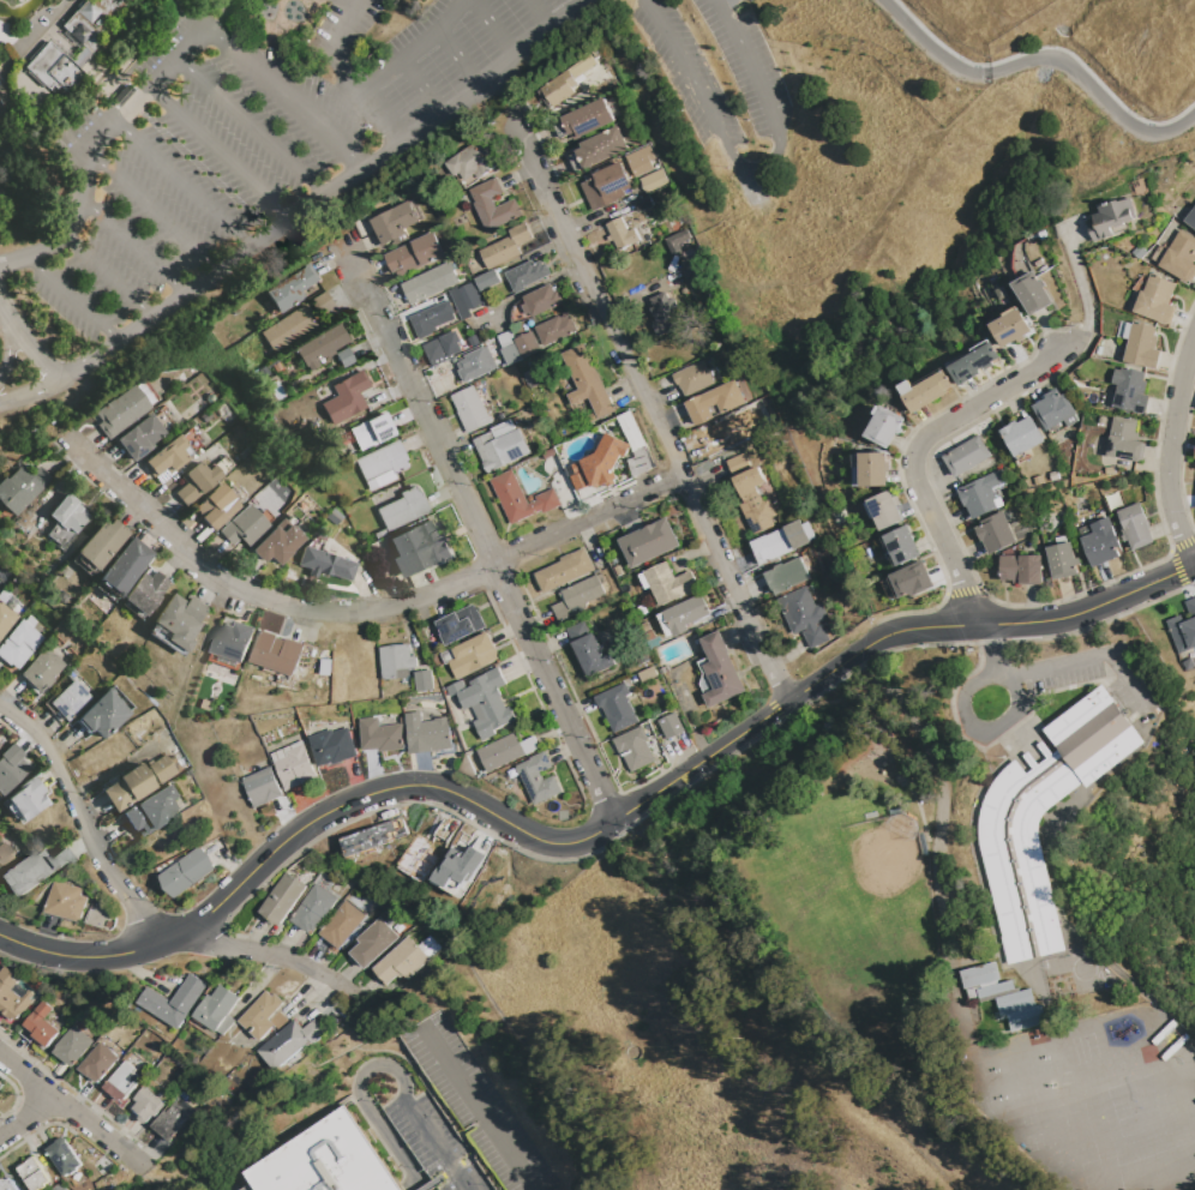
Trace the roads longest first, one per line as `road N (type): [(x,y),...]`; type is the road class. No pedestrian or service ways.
road 1 (tertiary): [(0,939),(60,957),(126,951),(174,934),(313,819),(404,786),(443,788),(532,836),(572,842),(888,635),(1058,618),(1194,563)]
road 2 (residential): [(59,432),(223,578),(276,602),(331,612),(413,602),(686,475)]
road 3 (residential): [(510,110),(787,702)]
road 4 (residential): [(336,235),(613,819)]
road 5 (residential): [(0,707),(43,745),(107,870),(146,918),(174,934),(293,960),(362,1005)]
road 6 (residential): [(1076,245),(1092,295),(1086,337),(926,437),(913,458),(983,625)]
road 7 (residential): [(1194,354),(1178,422),(1178,494),(1194,564)]
road 8 (residential): [(0,1055),(146,1170)]

